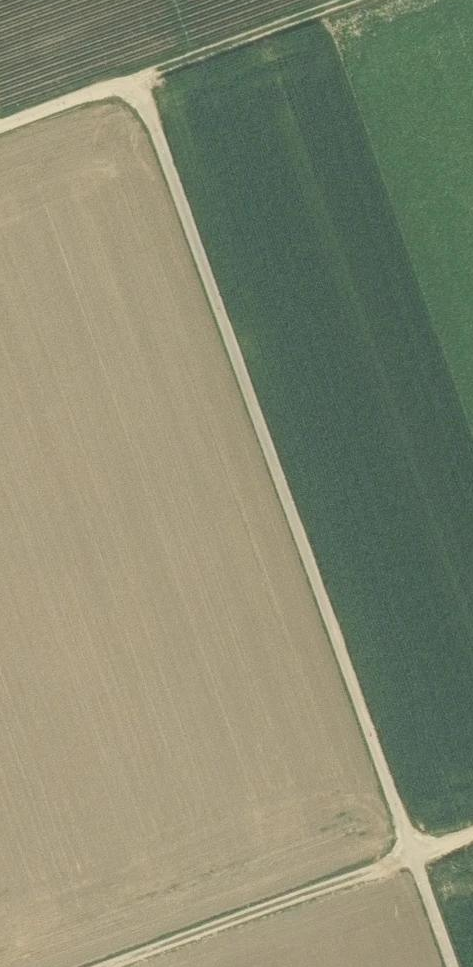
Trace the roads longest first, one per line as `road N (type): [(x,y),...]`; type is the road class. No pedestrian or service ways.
road 1 (track): [(464,966),(151,91),(0,144)]
road 2 (track): [(140,966),(472,846)]
road 3 (track): [(151,91),(401,0)]

